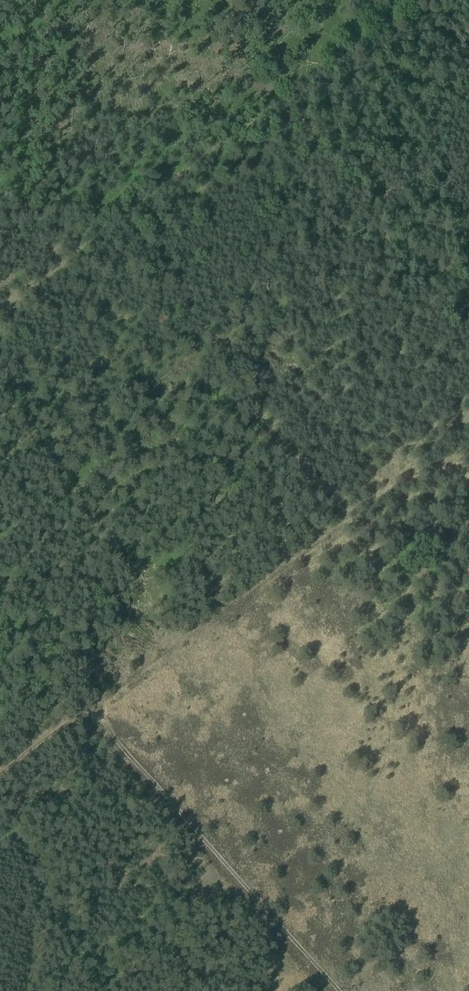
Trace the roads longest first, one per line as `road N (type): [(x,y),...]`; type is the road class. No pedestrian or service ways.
road 1 (track): [(0,773),(79,716),(98,717),(340,990)]

